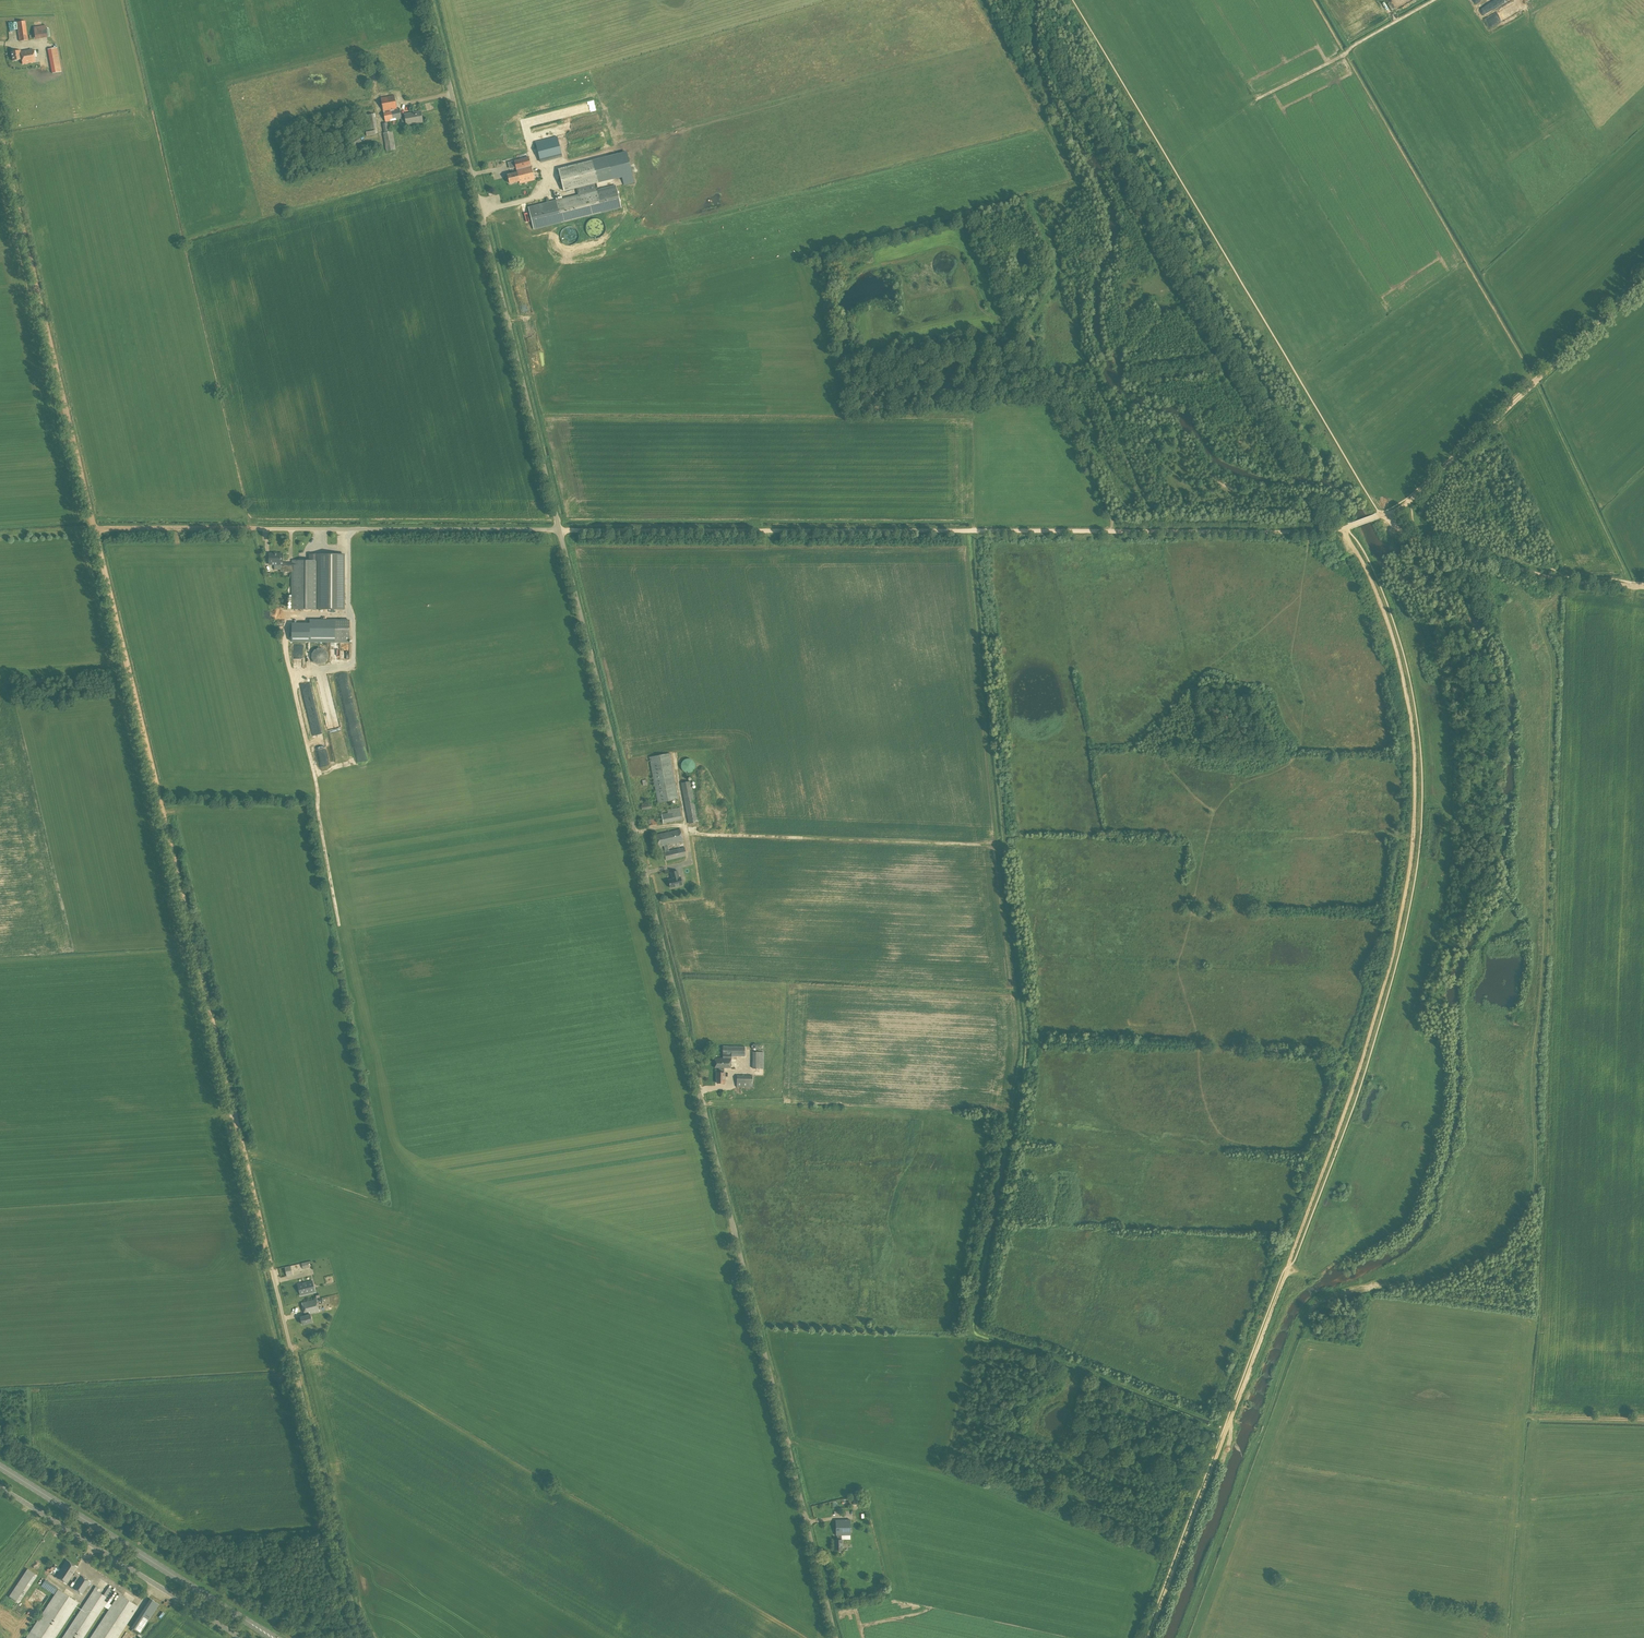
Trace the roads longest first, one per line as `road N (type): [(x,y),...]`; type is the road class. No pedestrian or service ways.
road 1 (track): [(1149,1637),(1362,1062),(1407,890),(1416,796),(1409,708),(1377,594),(1345,528)]
road 2 (unclassified): [(834,1637),(559,530)]
road 3 (track): [(559,530),(1345,528)]
road 4 (track): [(95,527),(267,1257)]
road 5 (unclassified): [(559,530),(428,0)]
road 6 (track): [(0,136),(95,527)]
road 7 (unclassified): [(364,1637),(267,1257)]
road 8 (track): [(1381,515),(1409,502),(1643,279)]
road 9 (primary): [(275,1637),(0,1466)]
road 10 (unclassified): [(559,530),(252,529)]
road 11 (unclassified): [(242,1637),(0,1486)]
road 12 (track): [(1381,515),(1416,539),(1567,582),(1643,586)]
road 13 (track): [(252,529),(95,527)]

